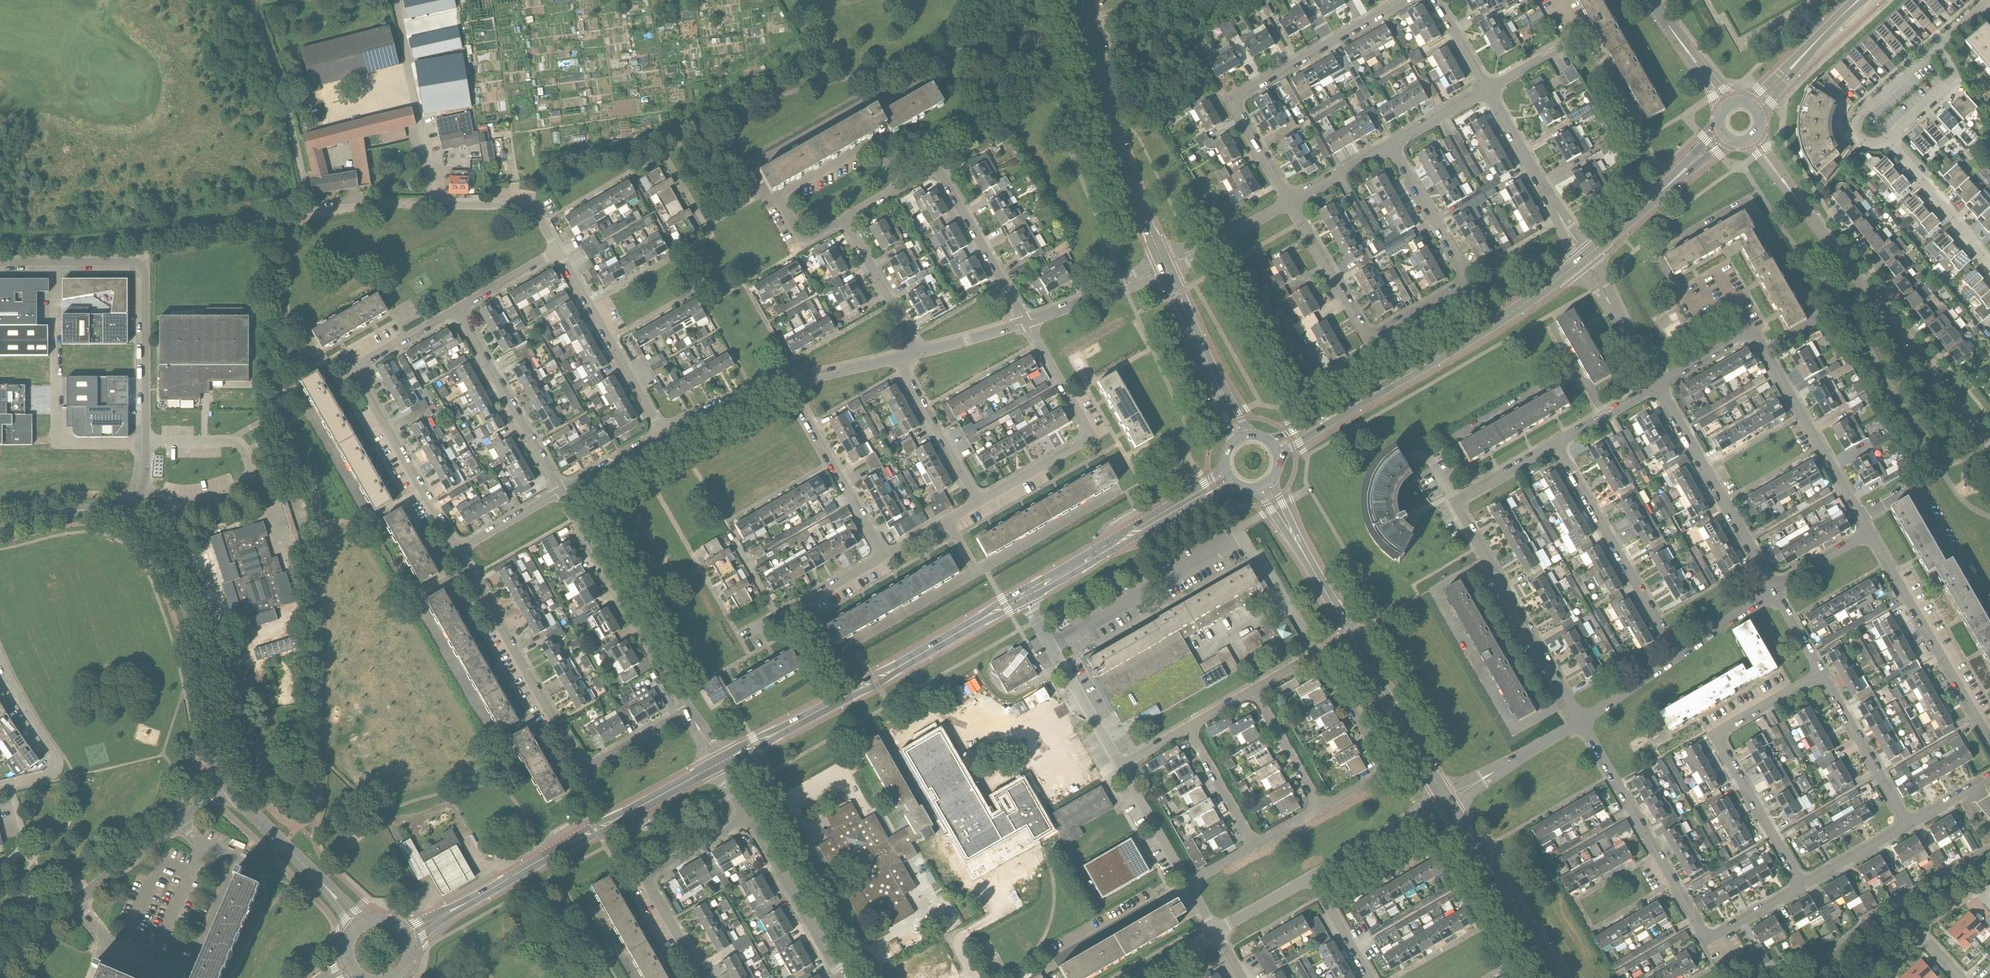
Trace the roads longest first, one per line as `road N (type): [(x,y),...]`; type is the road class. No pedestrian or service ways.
road 1 (residential): [(129,520),(146,456),(143,268),(0,263)]
road 2 (residential): [(1989,444),(1752,139)]
road 3 (residential): [(1583,722),(1460,509),(1462,499),(1559,444)]
road 4 (tertiary): [(1276,450),(1488,329),(1585,259)]
road 5 (tertiary): [(1447,800),(1266,486)]
road 6 (tertiary): [(408,938),(721,763)]
road 7 (tertiary): [(721,763),(1023,597)]
road 8 (residential): [(459,549),(359,372),(362,361),(458,307)]
road 9 (residential): [(1291,202),(1238,109),(1243,93),(1404,0)]
road 10 (residential): [(558,251),(528,208),(371,205),(280,222)]
road 11 (residential): [(76,902),(103,934),(185,964),(230,868),(184,821)]
road 12 (tertiary): [(129,520),(154,536),(175,574),(234,787)]
road 13 (residential): [(1803,884),(1720,739),(1823,673)]
road 14 (track): [(280,222),(0,243)]
road 15 (residential): [(1321,808),(1378,777),(1383,762),(1319,655),(1255,689)]
road 16 (residential): [(1375,334),(1466,277),(1393,144)]
road 17 (tertiary): [(1086,19),(1111,122),(1165,265)]
road 18 (residential): [(980,503),(1088,441),(1026,322)]
road 19 (residential): [(689,711),(564,492)]
road 20 (residential): [(1707,940),(1583,722)]
road 21 (residential): [(581,766),(459,549)]
road 22 (residential): [(1680,654),(1559,444)]
road 23 (residential): [(1989,740),(1870,531)]
road 24 (tertiary): [(1023,597),(1228,477)]
road 25 (residential): [(1776,587),(1660,387)]
road 26 (residential): [(704,977),(651,878),(752,817)]
road 27 (residential): [(1870,531),(1755,333)]
road 28 (residential): [(564,492),(458,307)]
road 29 (residential): [(663,435),(558,251)]
road 30 (tertiary): [(1562,977),(1447,800)]
road 31 (residential): [(805,240),(784,197),(873,147),(901,187)]
road 32 (residential): [(884,556),(787,384)]
road 33 (residential): [(1585,259),(1489,88)]
road 34 (tertiary): [(1165,265),(1240,437)]
road 35 (tertiary): [(360,925),(234,787)]
road 36 (tertiary): [(1585,259),(1724,135)]
road 37 (residential): [(843,977),(752,817)]
road 38 (residential): [(11,787),(53,780),(59,756),(0,657)]
road 39 (residential): [(1026,322),(940,170)]
road 40 (residential): [(1907,823),(1823,673)]
road 41 (residential): [(980,503),(900,358)]
road 42 (residential): [(741,638),(884,556)]
road 43 (residential): [(1891,138),(1863,139),(1862,114),(1943,44)]
road 44 (residential): [(1375,334),(1365,330),(1291,202)]
road 45 (residential): [(1989,262),(1891,138)]
road 46 (residential): [(1447,800),(1583,722)]
road 47 (residential): [(1313,878),(1447,800)]
road 48 (residential): [(1056,961),(1189,884)]
road 49 (residential): [(919,354),(845,220)]
road 50 (tertiary): [(1753,106),(1860,0)]
road 51 (residential): [(1026,322),(1165,265)]
road 52 (residential): [(1660,387),(1585,259)]
road 53 (residential): [(1165,265),(1291,202)]
road 54 (residential): [(1120,764),(1189,884)]
road 55 (residential): [(1051,646),(1120,764)]
road 56 (residential): [(1321,808),(1255,689)]
road 57 (residential): [(1255,845),(1188,727)]
road 58 (residential): [(76,902),(184,821)]
road 59 (residential): [(663,435),(787,384)]
road 60 (tertiary): [(0,527),(79,512),(129,520)]
road 61 (tertiary): [(1729,105),(1652,0)]
road 62 (residential): [(976,977),(958,945),(1006,914),(989,883)]
road 63 (residential): [(1943,44),(1952,81),(1891,138)]
road 64 (residential): [(581,766),(689,711)]
road 65 (residential): [(1803,884),(1907,823)]

